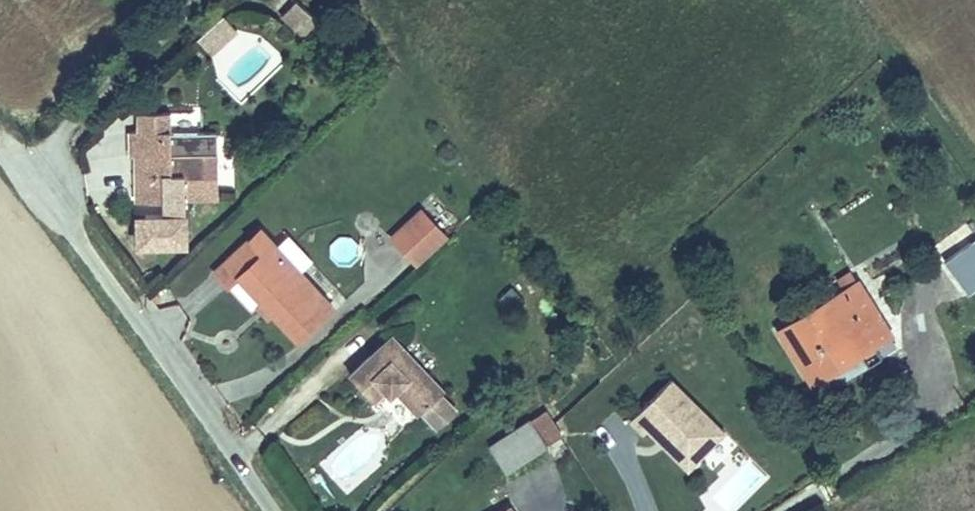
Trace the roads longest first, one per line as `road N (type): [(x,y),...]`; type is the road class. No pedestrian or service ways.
road 1 (unclassified): [(273,510),(23,168)]

